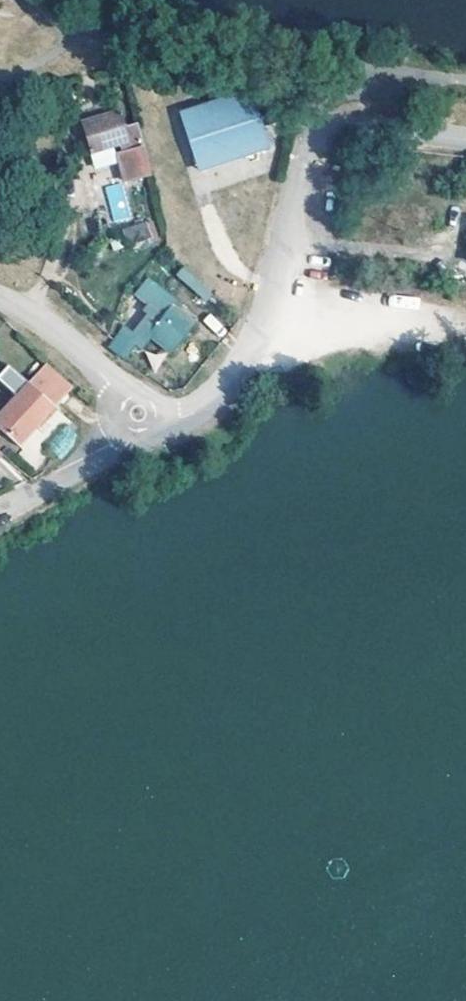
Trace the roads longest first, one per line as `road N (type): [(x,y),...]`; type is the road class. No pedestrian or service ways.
road 1 (residential): [(465,140),(354,125),(309,143),(262,312),(229,382),(199,412),(159,417)]
road 2 (residential): [(124,400),(78,354),(0,300)]
road 3 (residential): [(124,430),(84,468),(0,513)]

